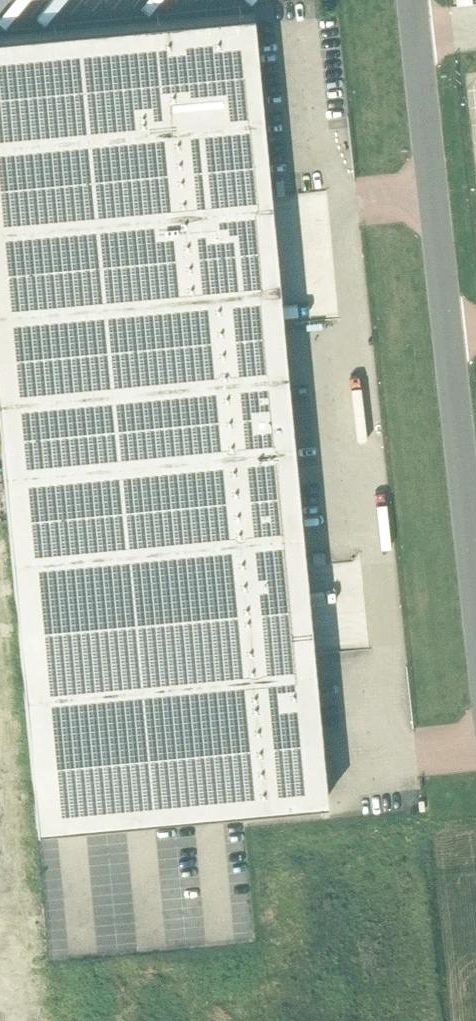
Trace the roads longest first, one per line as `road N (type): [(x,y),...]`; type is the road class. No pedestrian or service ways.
road 1 (unclassified): [(412,0),(475,601)]

